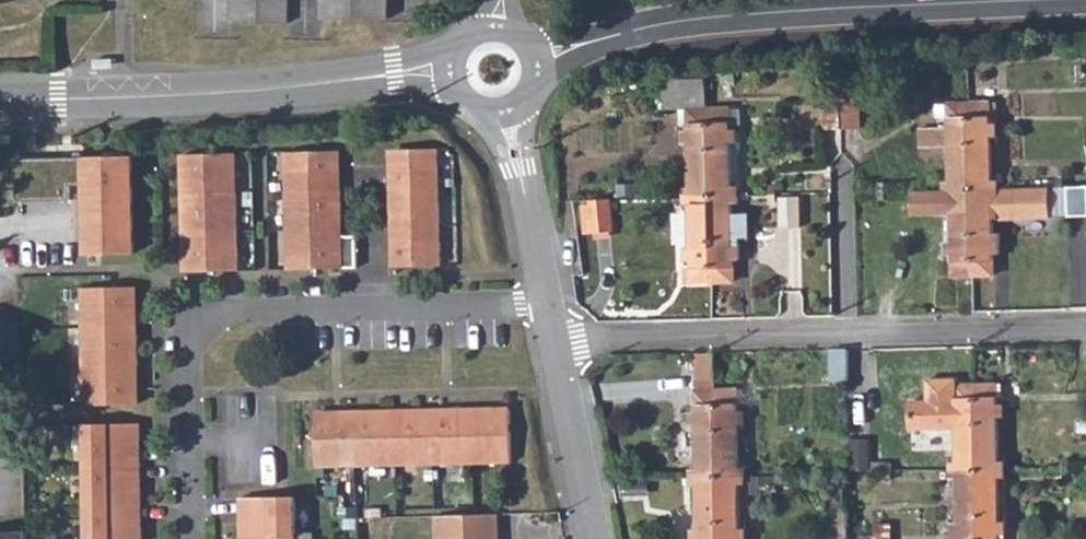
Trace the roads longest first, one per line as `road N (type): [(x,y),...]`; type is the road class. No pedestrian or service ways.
road 1 (residential): [(544,305),(222,320),(196,328),(186,355),(192,538)]
road 2 (tertiary): [(531,60),(580,46),(807,20),(1085,5)]
road 3 (residential): [(552,347),(1085,333)]
road 4 (tertiary): [(0,102),(456,74)]
road 5 (residential): [(505,109),(544,305)]
road 6 (residential): [(552,347),(593,538)]

